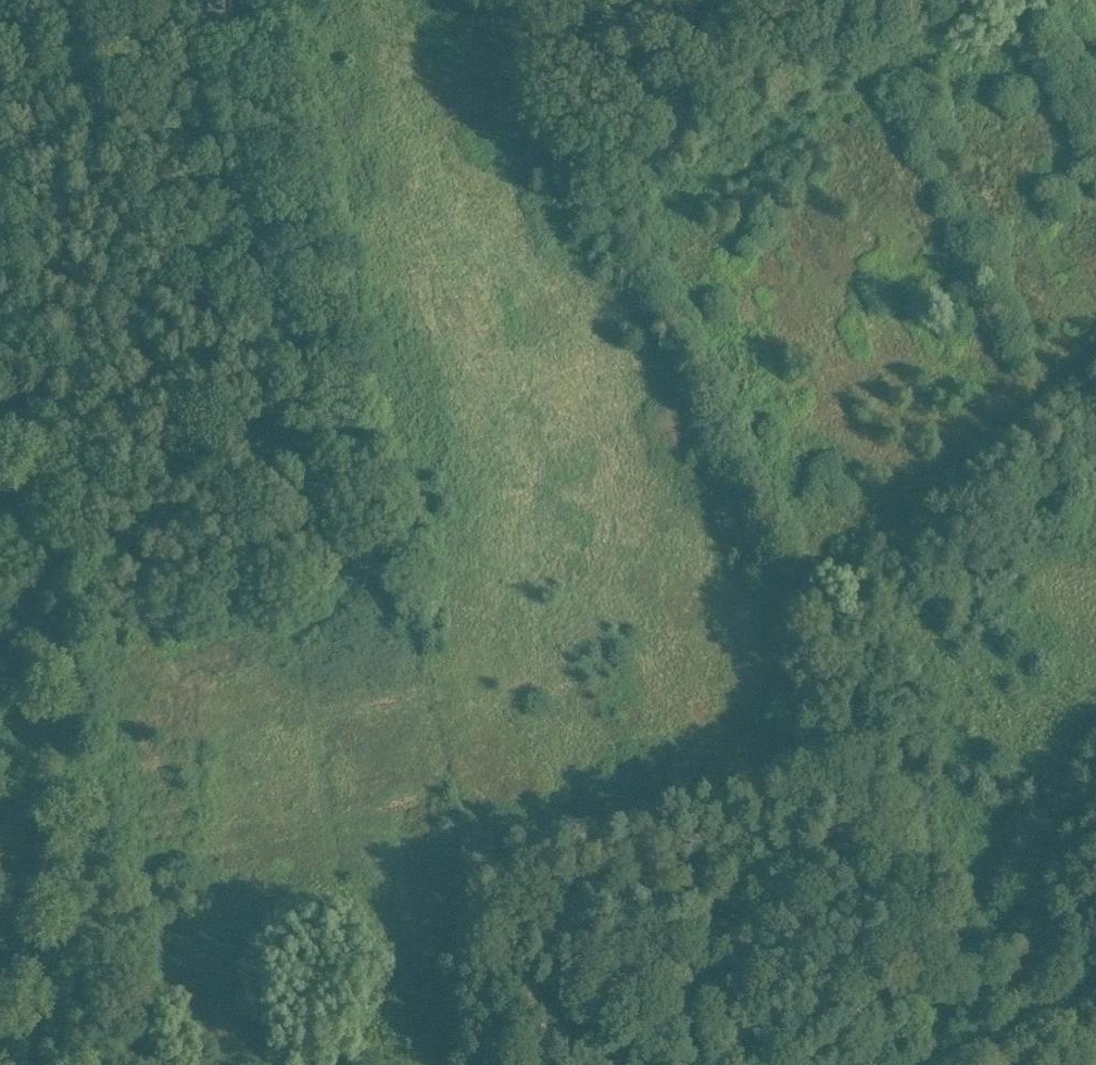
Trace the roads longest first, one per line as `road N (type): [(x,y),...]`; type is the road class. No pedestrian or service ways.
road 1 (track): [(806,1064),(1095,929)]
road 2 (track): [(1095,994),(949,1064)]

